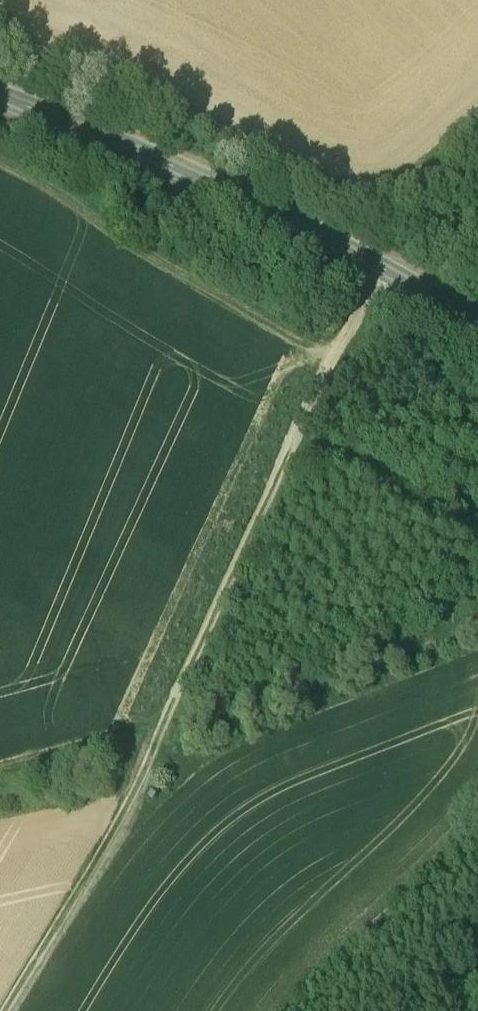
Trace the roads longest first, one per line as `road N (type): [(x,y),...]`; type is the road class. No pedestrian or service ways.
road 1 (track): [(0,163),(332,356),(184,695),(9,1010)]
road 2 (tertiary): [(0,92),(233,185),(477,322)]
road 3 (track): [(403,189),(350,198),(216,126),(0,42)]
road 4 (track): [(170,723),(0,770)]

